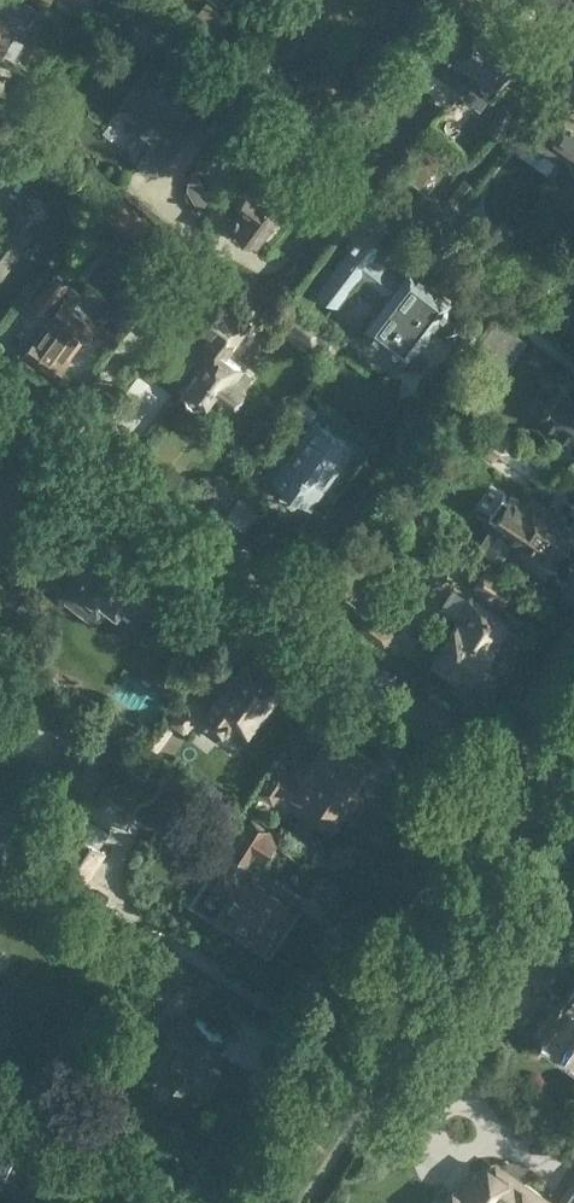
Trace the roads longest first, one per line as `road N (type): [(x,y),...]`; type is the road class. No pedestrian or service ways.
road 1 (residential): [(540,780),(443,726),(0,388)]
road 2 (secondary): [(259,1202),(540,780)]

